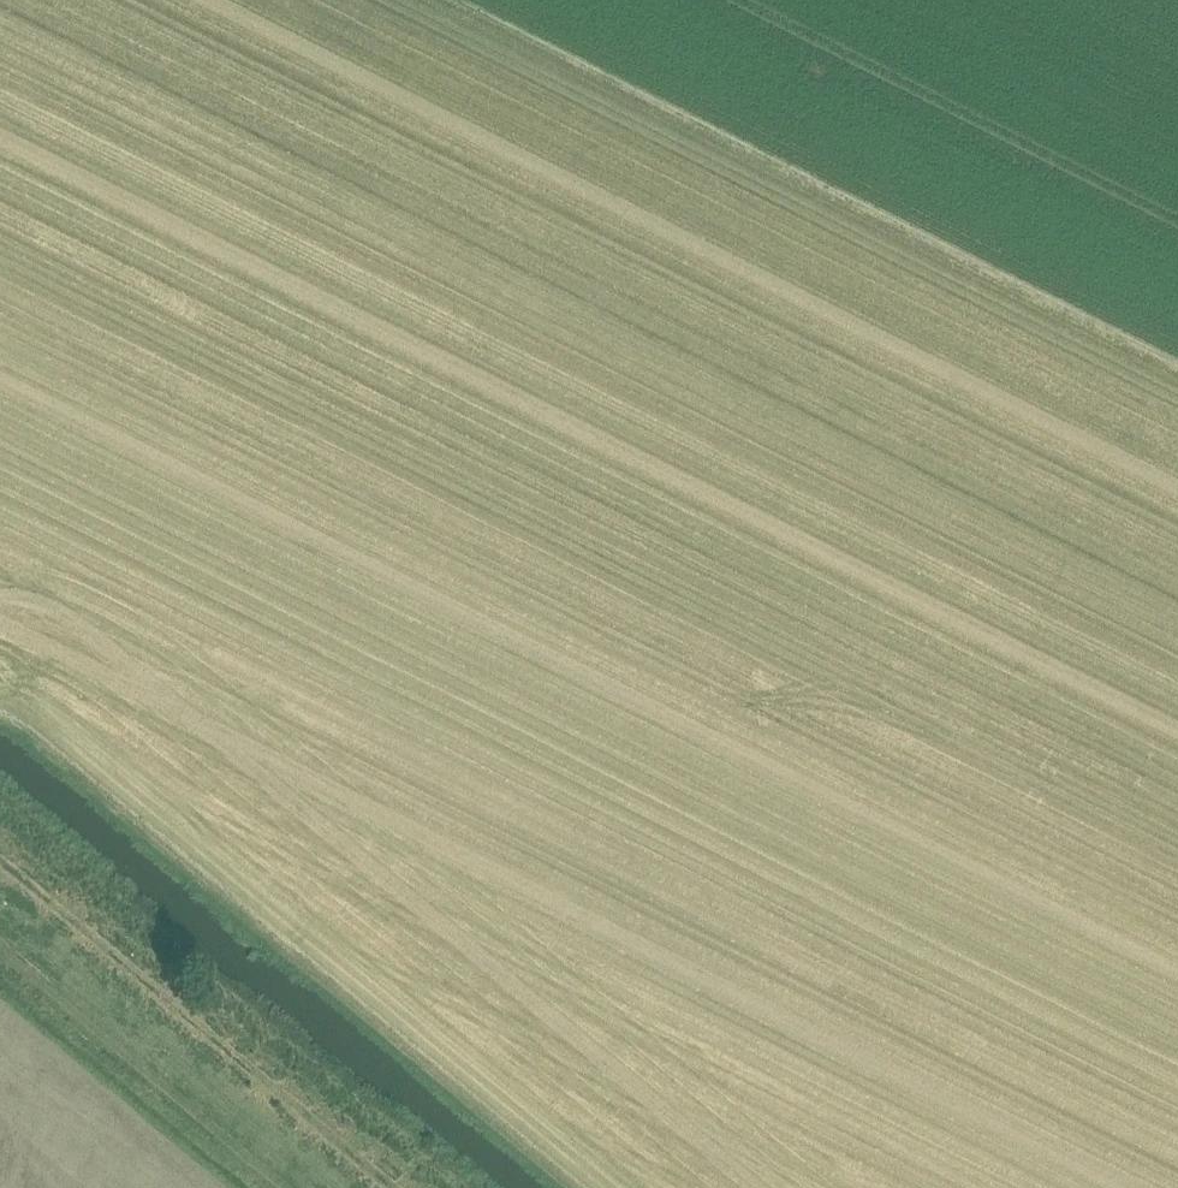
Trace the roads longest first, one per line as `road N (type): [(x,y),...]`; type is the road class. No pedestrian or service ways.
road 1 (track): [(291,1187),(0,949)]

